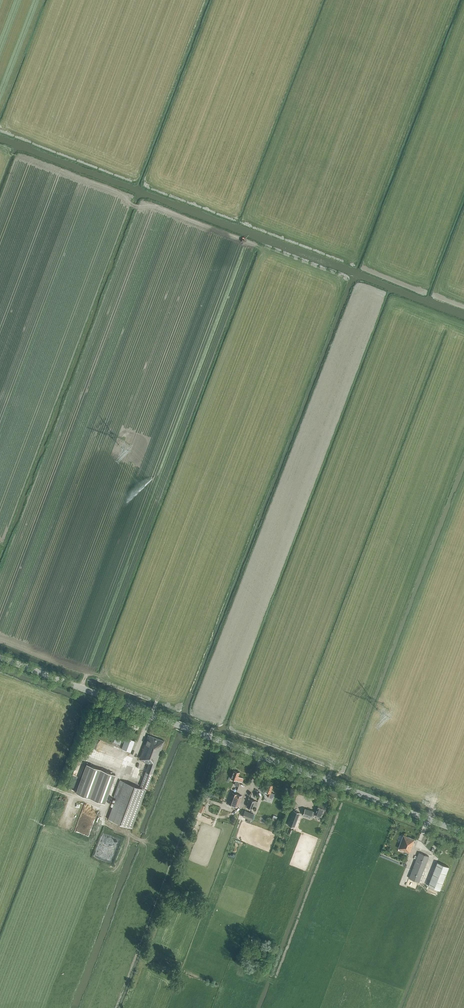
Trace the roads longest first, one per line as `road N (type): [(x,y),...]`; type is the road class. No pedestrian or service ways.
road 1 (tertiary): [(463,833),(0,658)]

